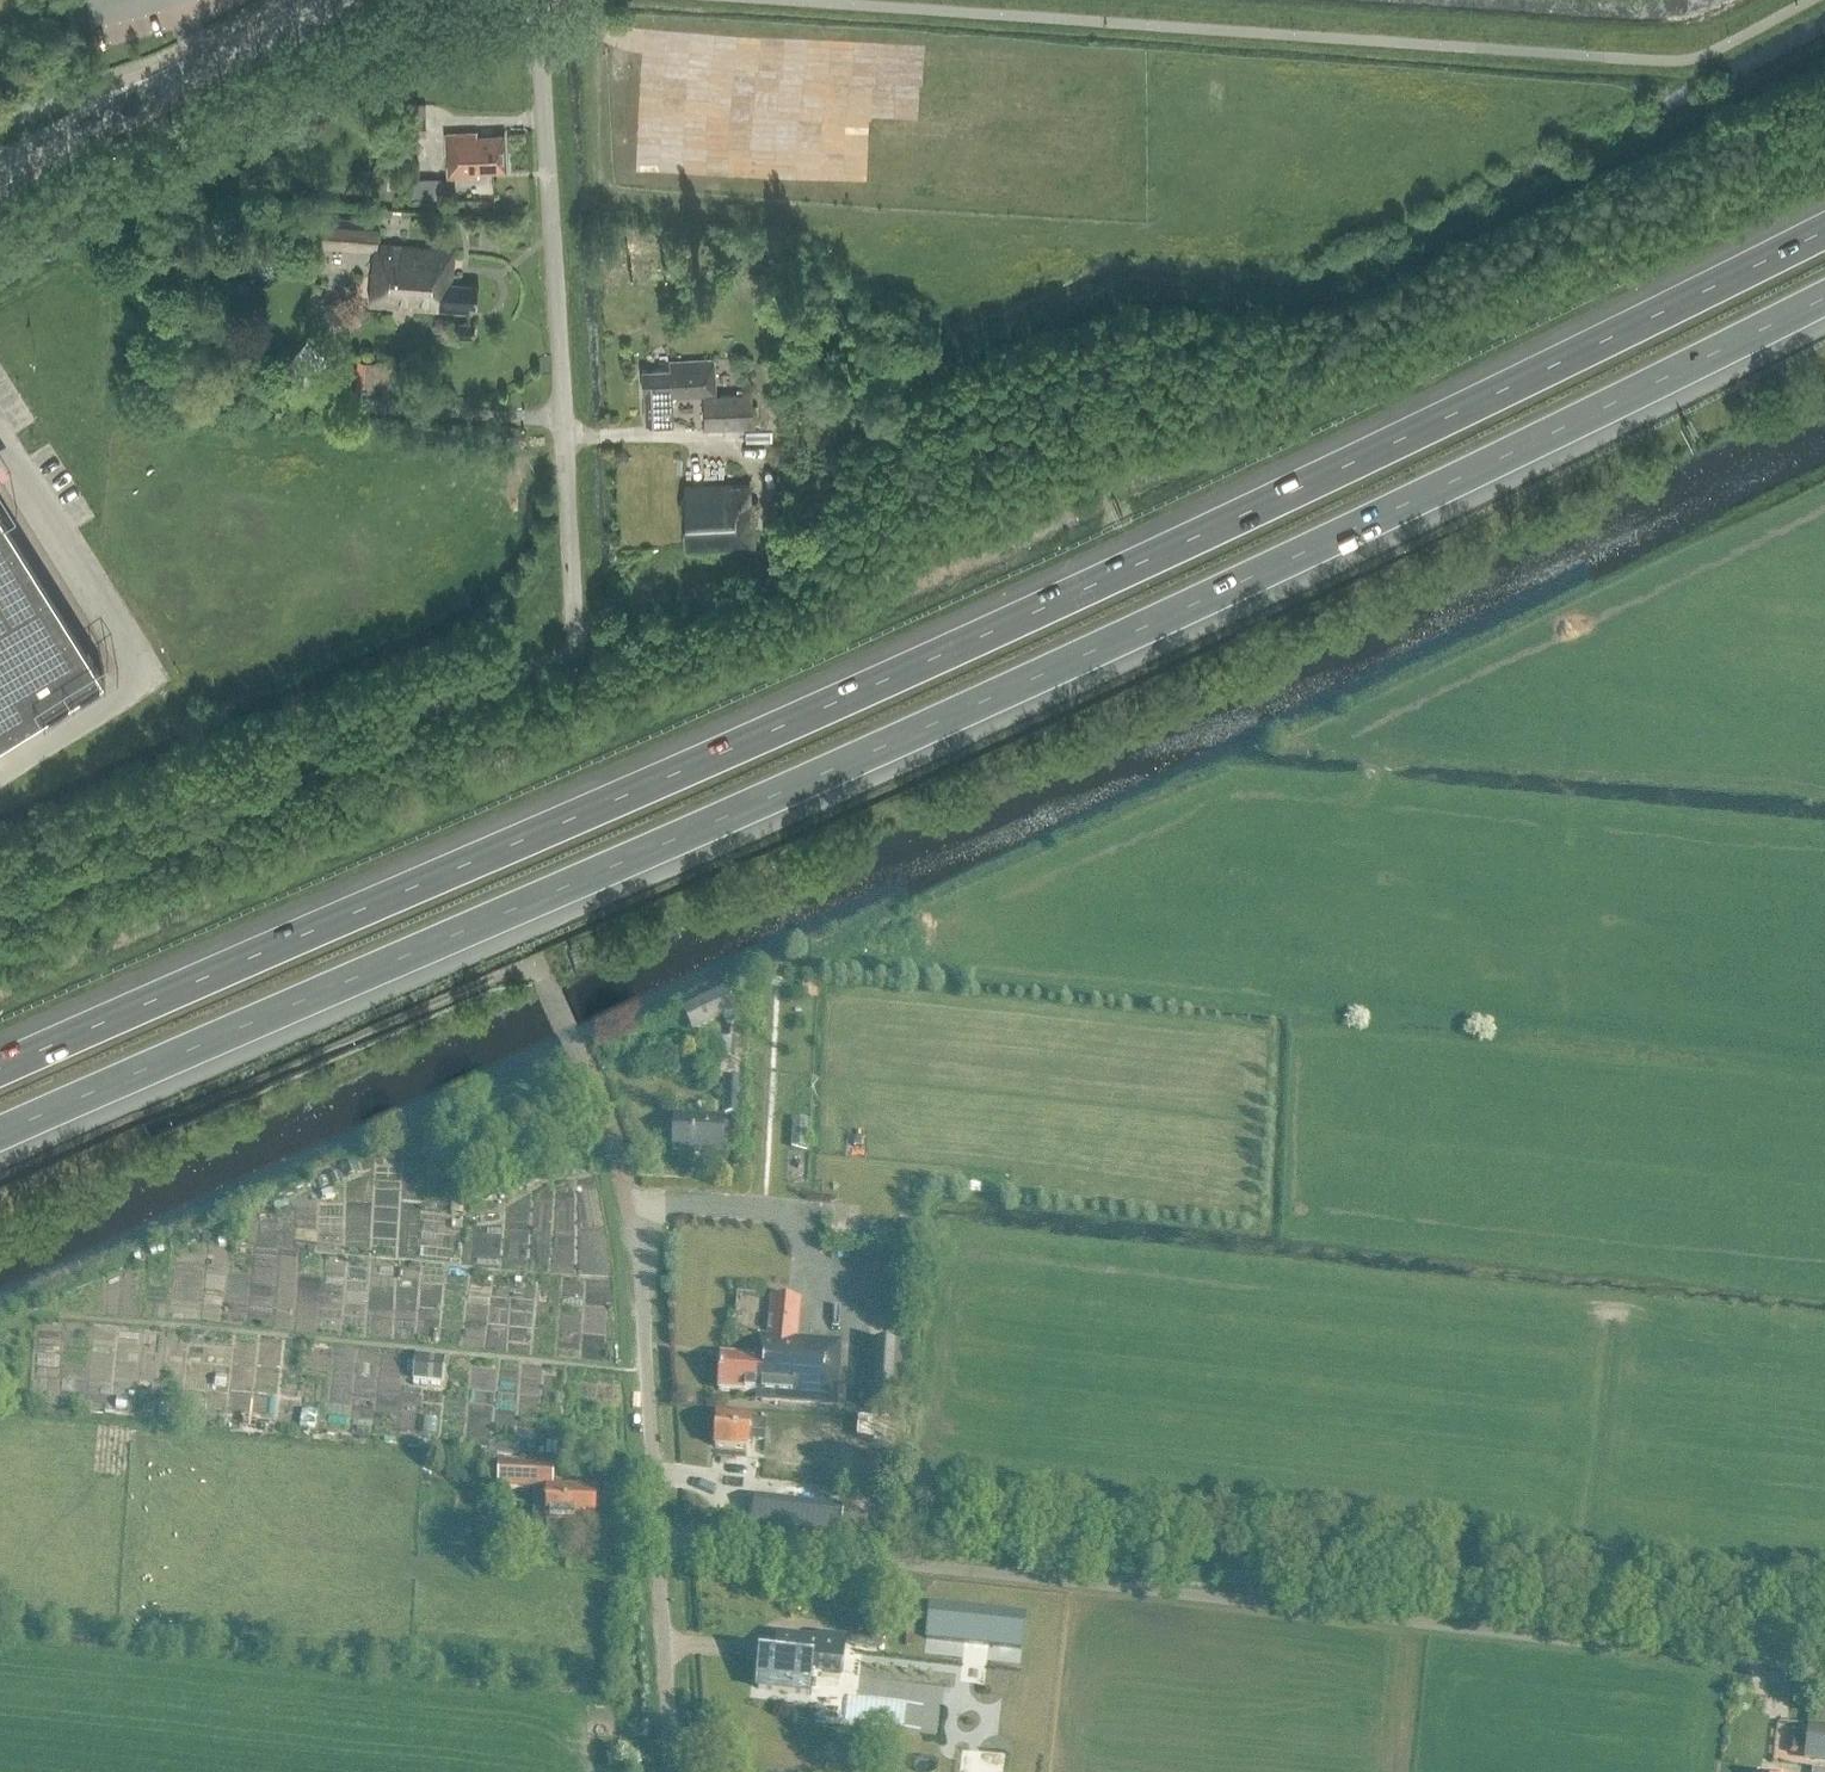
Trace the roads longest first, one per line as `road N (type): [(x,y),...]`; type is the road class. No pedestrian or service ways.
road 1 (motorway): [(1824,230),(988,633),(0,1072)]
road 2 (motorway): [(0,1138),(936,725),(1824,300)]
road 3 (unclassified): [(674,1771),(635,1208),(583,1068)]
road 4 (residential): [(577,638),(535,0)]
road 5 (tertiary): [(0,173),(337,0)]

